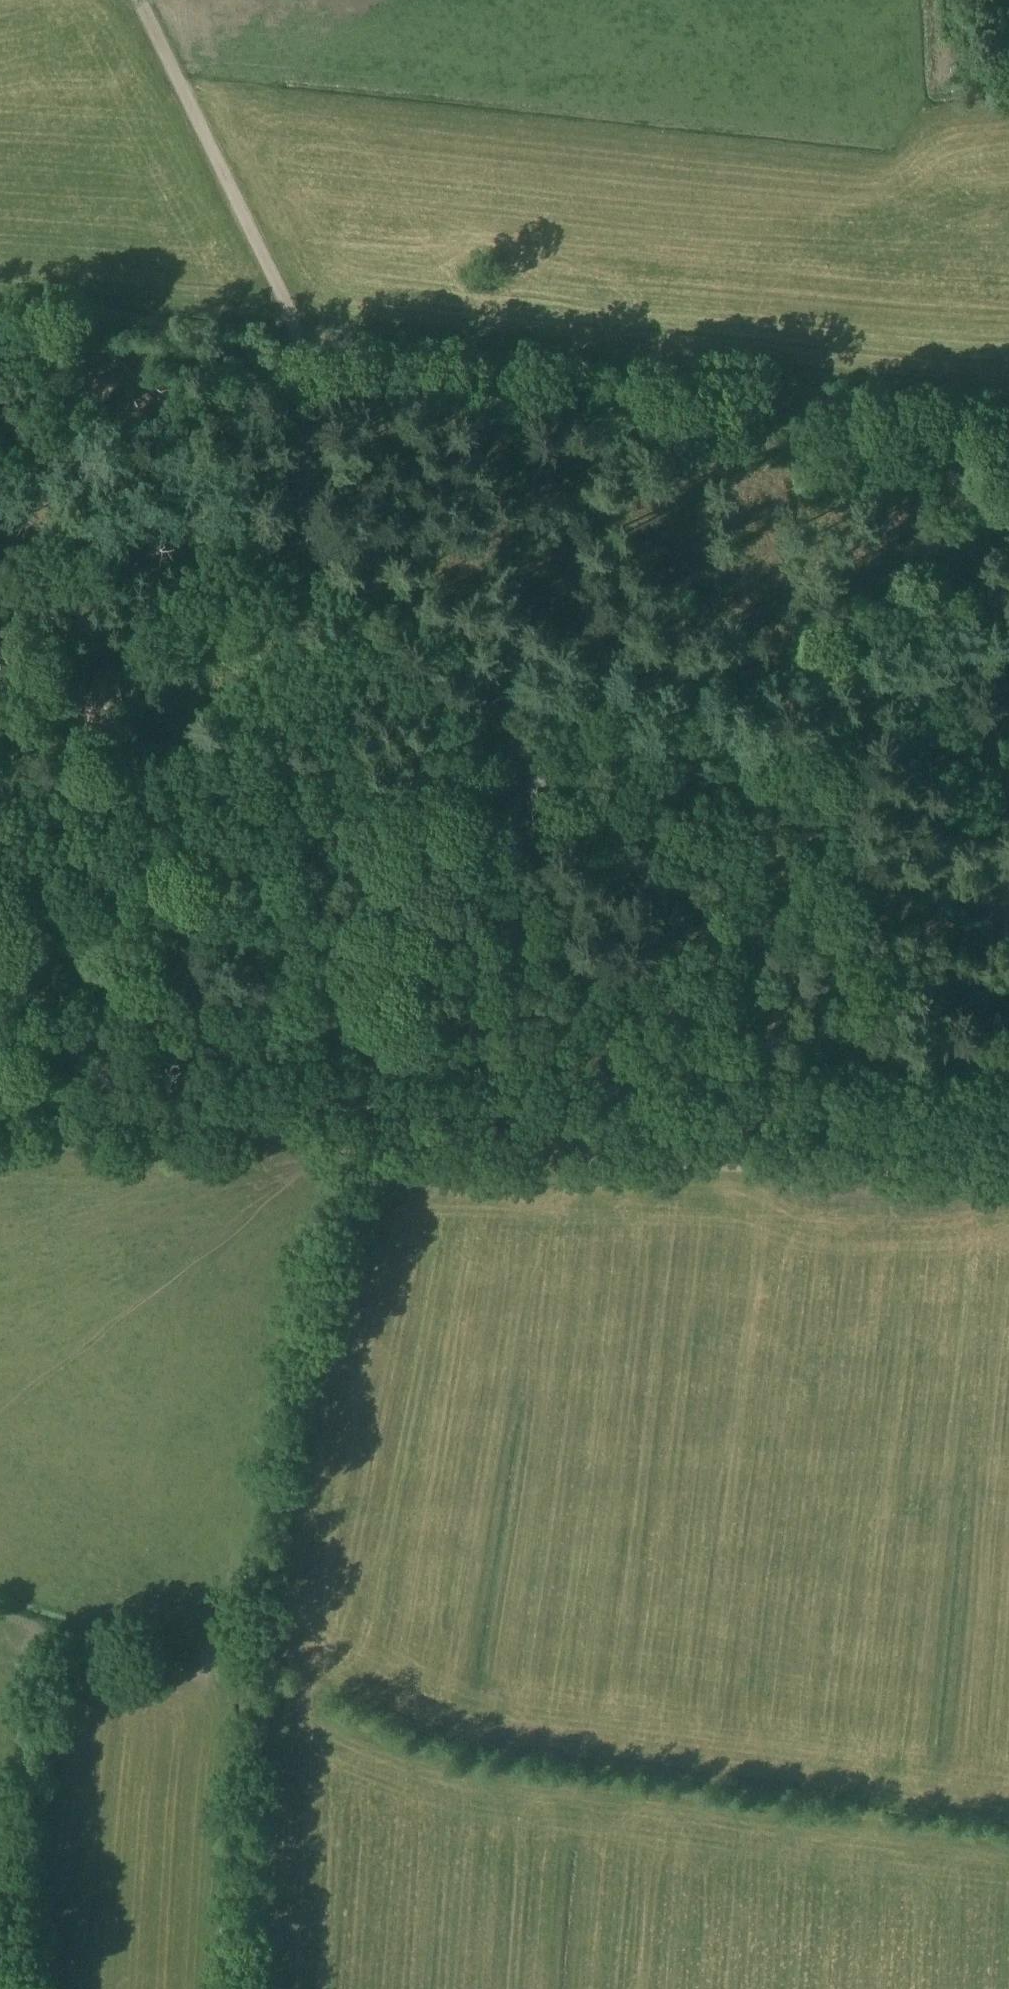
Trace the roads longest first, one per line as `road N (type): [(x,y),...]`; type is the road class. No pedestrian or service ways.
road 1 (track): [(0,1092),(1008,1128)]
road 2 (track): [(0,923),(79,959),(170,1029),(200,1101)]

